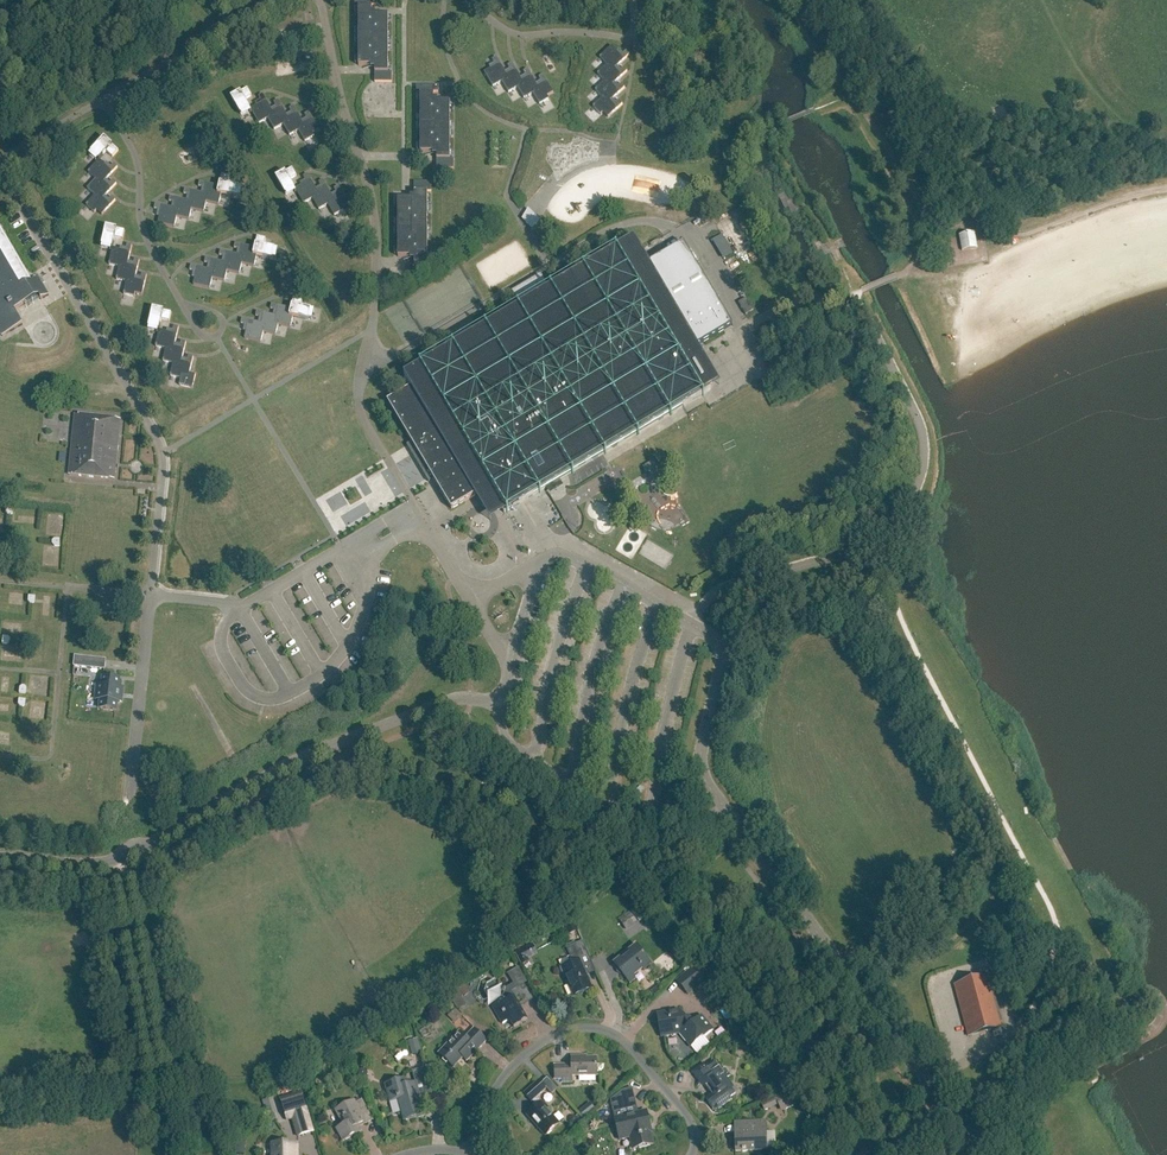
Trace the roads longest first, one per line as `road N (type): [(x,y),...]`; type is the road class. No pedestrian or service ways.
road 1 (unclassified): [(977,1154),(703,775),(724,661),(717,639),(588,564),(568,556),(543,562)]
road 2 (unclassified): [(0,855),(114,866),(258,779),(447,701),(502,703),(509,668)]
road 3 (residential): [(695,1154),(698,1119),(641,1062),(591,1029),(548,1038),(512,1068),(469,1153)]

